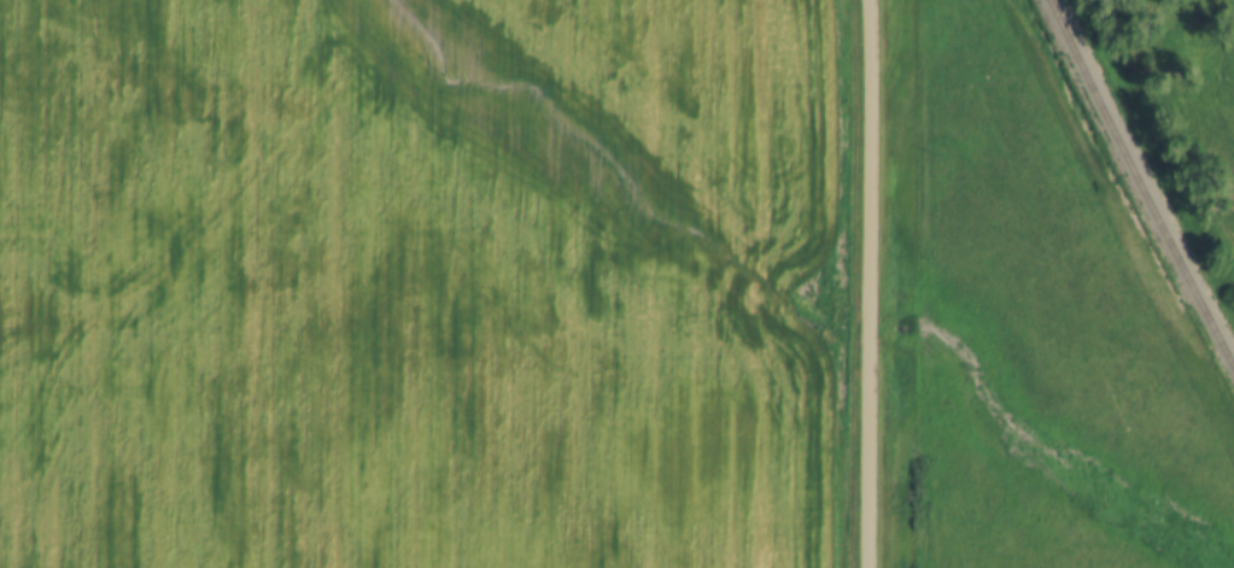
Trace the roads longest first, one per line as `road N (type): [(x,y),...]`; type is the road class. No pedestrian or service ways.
road 1 (residential): [(866,567),(866,0)]

